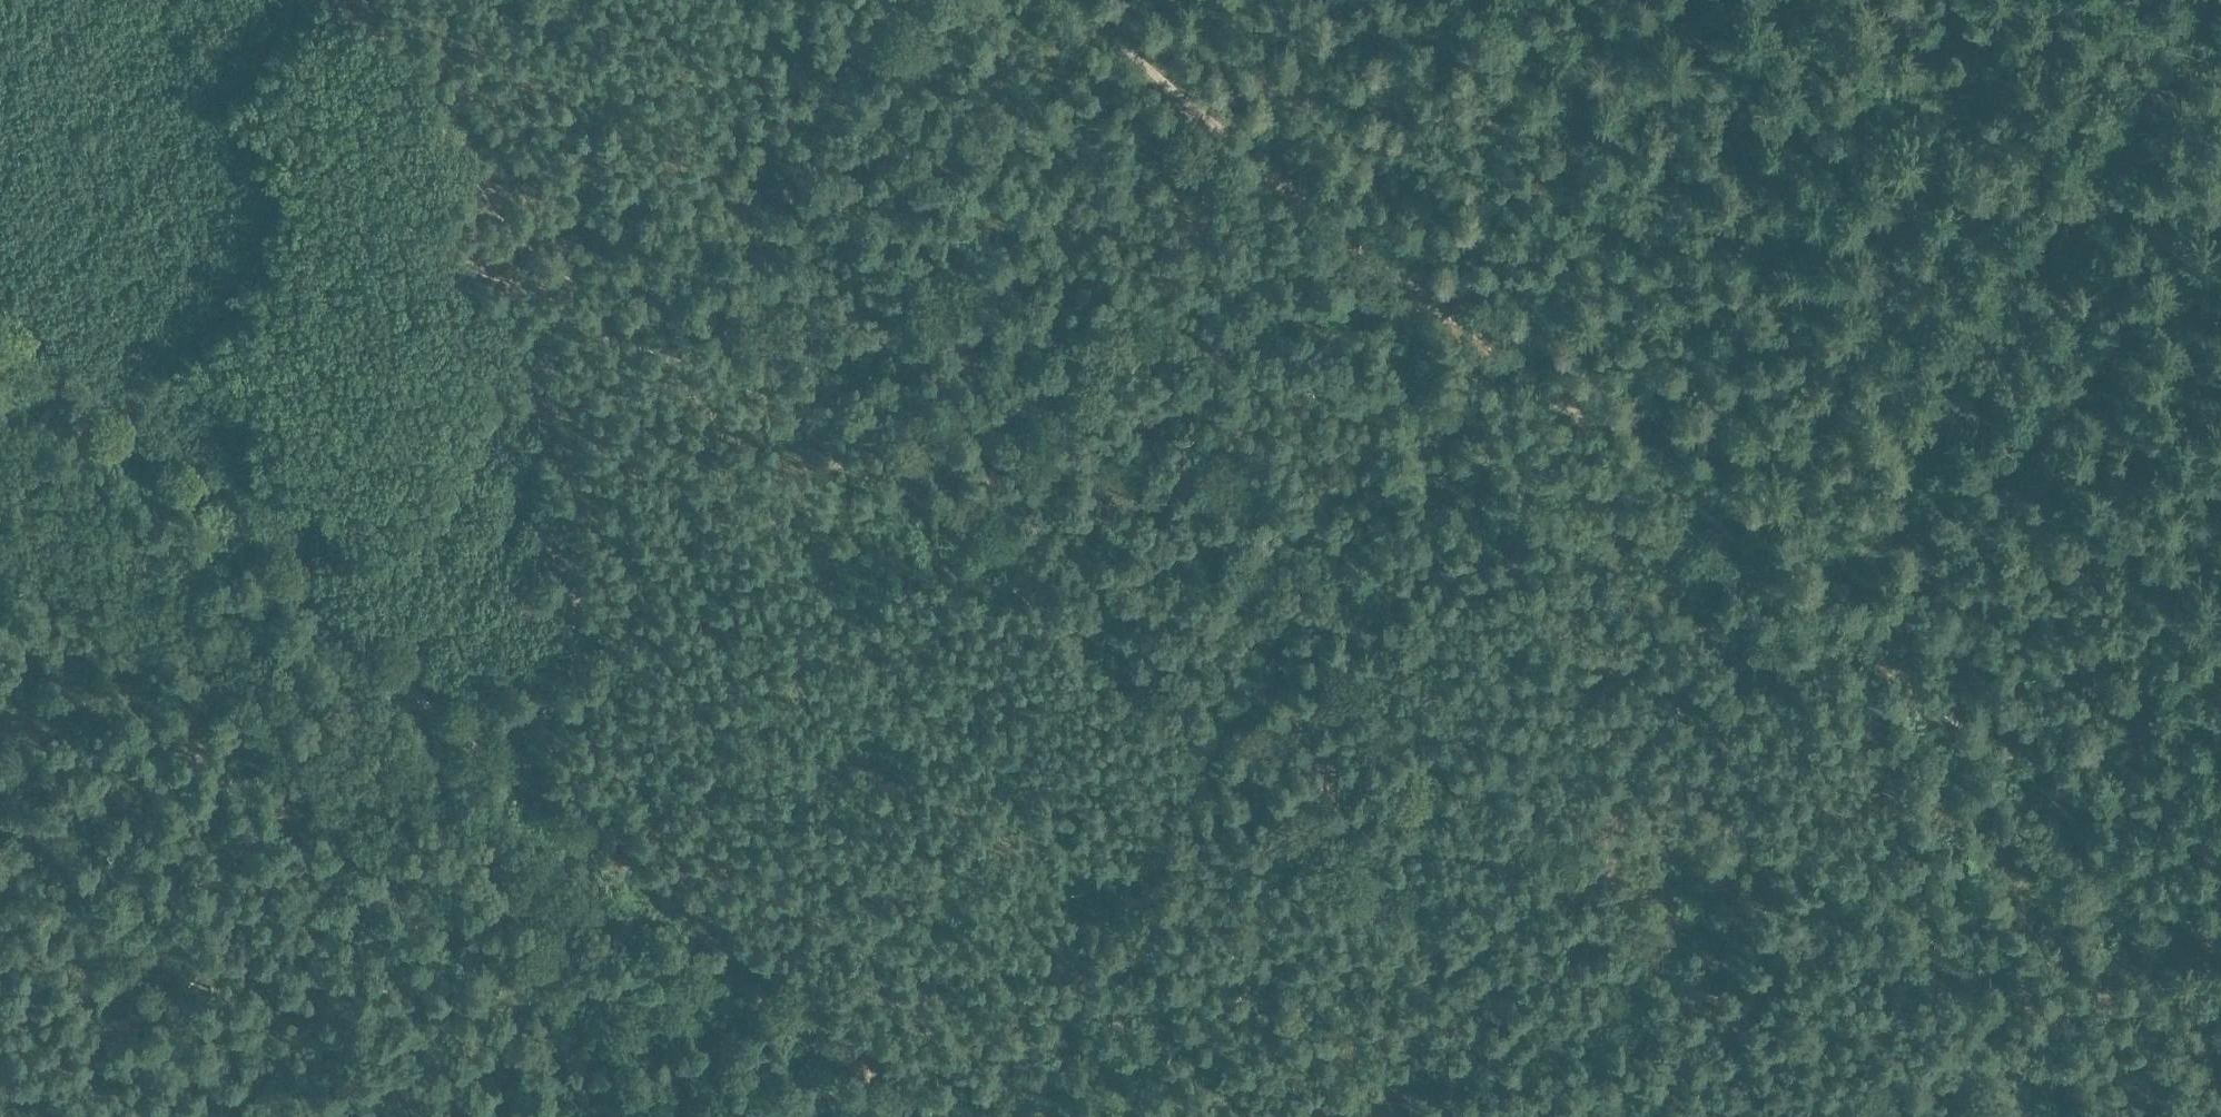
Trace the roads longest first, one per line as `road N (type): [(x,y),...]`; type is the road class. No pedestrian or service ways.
road 1 (track): [(1077,0),(2220,951)]
road 2 (track): [(0,515),(715,1116)]

